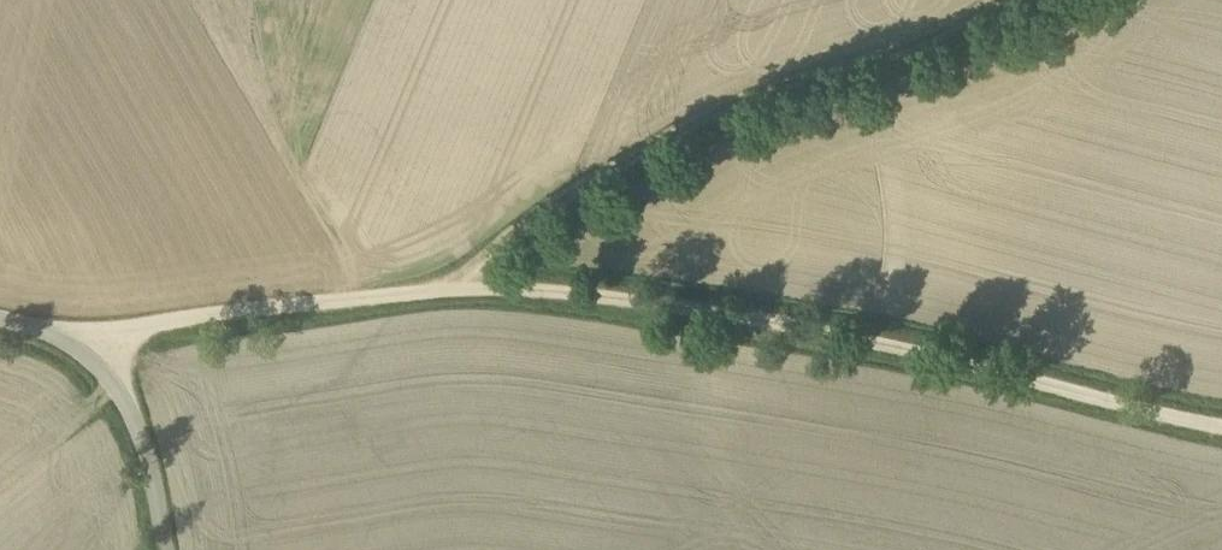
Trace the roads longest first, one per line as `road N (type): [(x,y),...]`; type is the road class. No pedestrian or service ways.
road 1 (track): [(467,282),(764,324),(1221,427)]
road 2 (track): [(467,282),(507,237),(590,179),(788,84),(941,33),(997,0)]
road 3 (track): [(80,348),(152,321),(467,282)]
road 4 (unclassified): [(0,318),(80,348),(110,377),(137,421),(166,549)]

